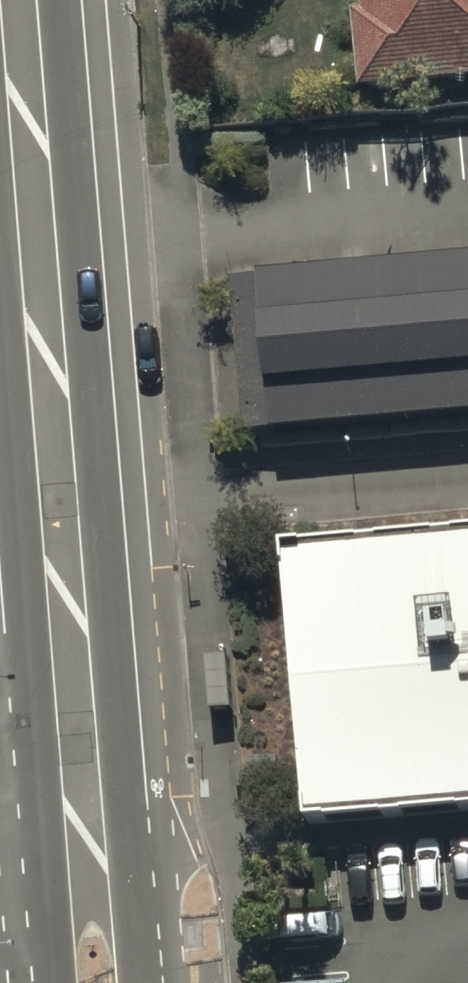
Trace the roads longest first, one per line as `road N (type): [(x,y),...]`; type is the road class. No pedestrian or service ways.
road 1 (secondary): [(59,510),(17,0)]
road 2 (residential): [(467,475),(59,510)]
road 3 (secondary): [(83,830),(59,510)]
road 4 (secondary): [(96,982),(83,830)]

